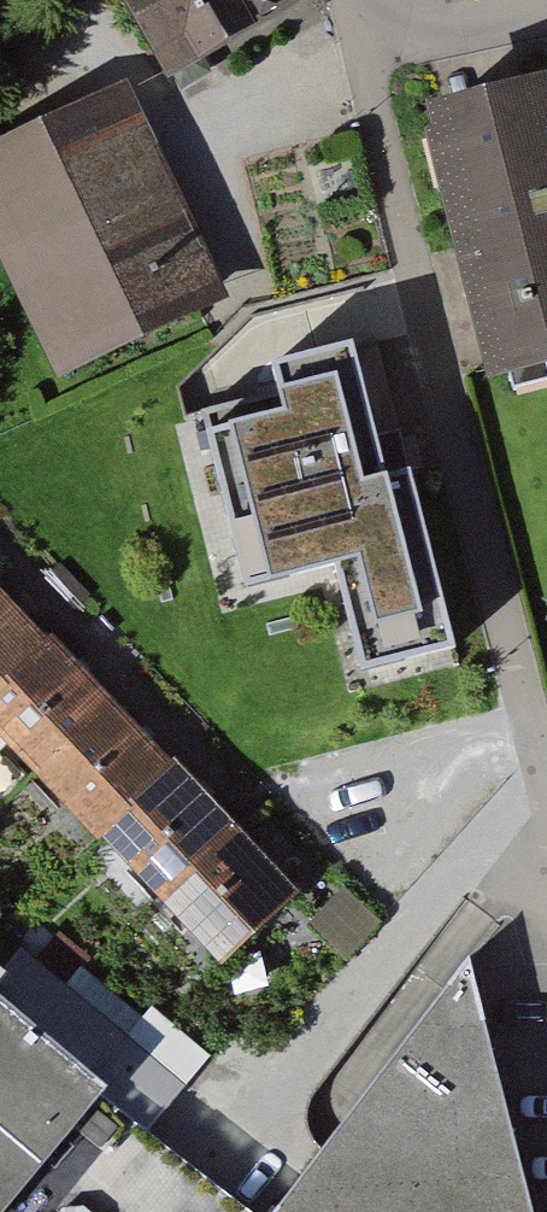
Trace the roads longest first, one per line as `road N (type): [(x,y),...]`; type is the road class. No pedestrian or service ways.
road 1 (residential): [(353,0),(546,789)]

